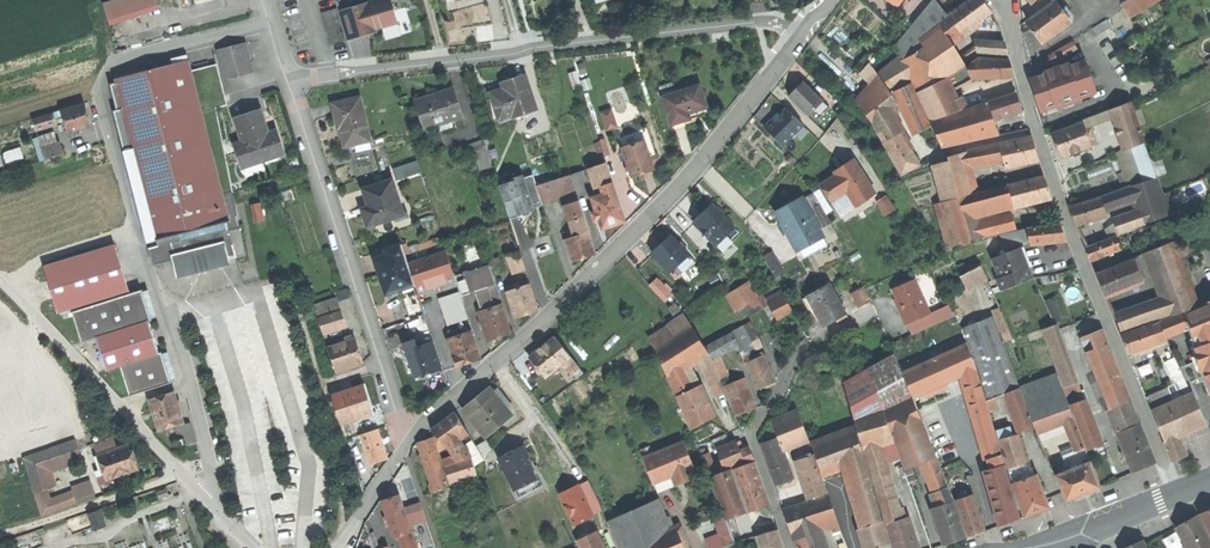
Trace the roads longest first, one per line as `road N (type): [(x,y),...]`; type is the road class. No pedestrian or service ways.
road 1 (residential): [(809,30),(690,182),(532,338),(407,443)]
road 2 (residential): [(1178,496),(1066,220),(999,0)]
road 3 (residential): [(809,30),(791,22),(294,83)]
road 4 (residential): [(294,83),(407,443)]
road 5 (residential): [(181,473),(0,279)]
road 6 (residential): [(791,547),(752,437),(797,354)]
road 7 (residential): [(171,320),(224,518)]
road 8 (residential): [(181,473),(7,535)]
road 9 (tertiary): [(1178,496),(1033,547)]
road 10 (residential): [(407,443),(335,547)]

